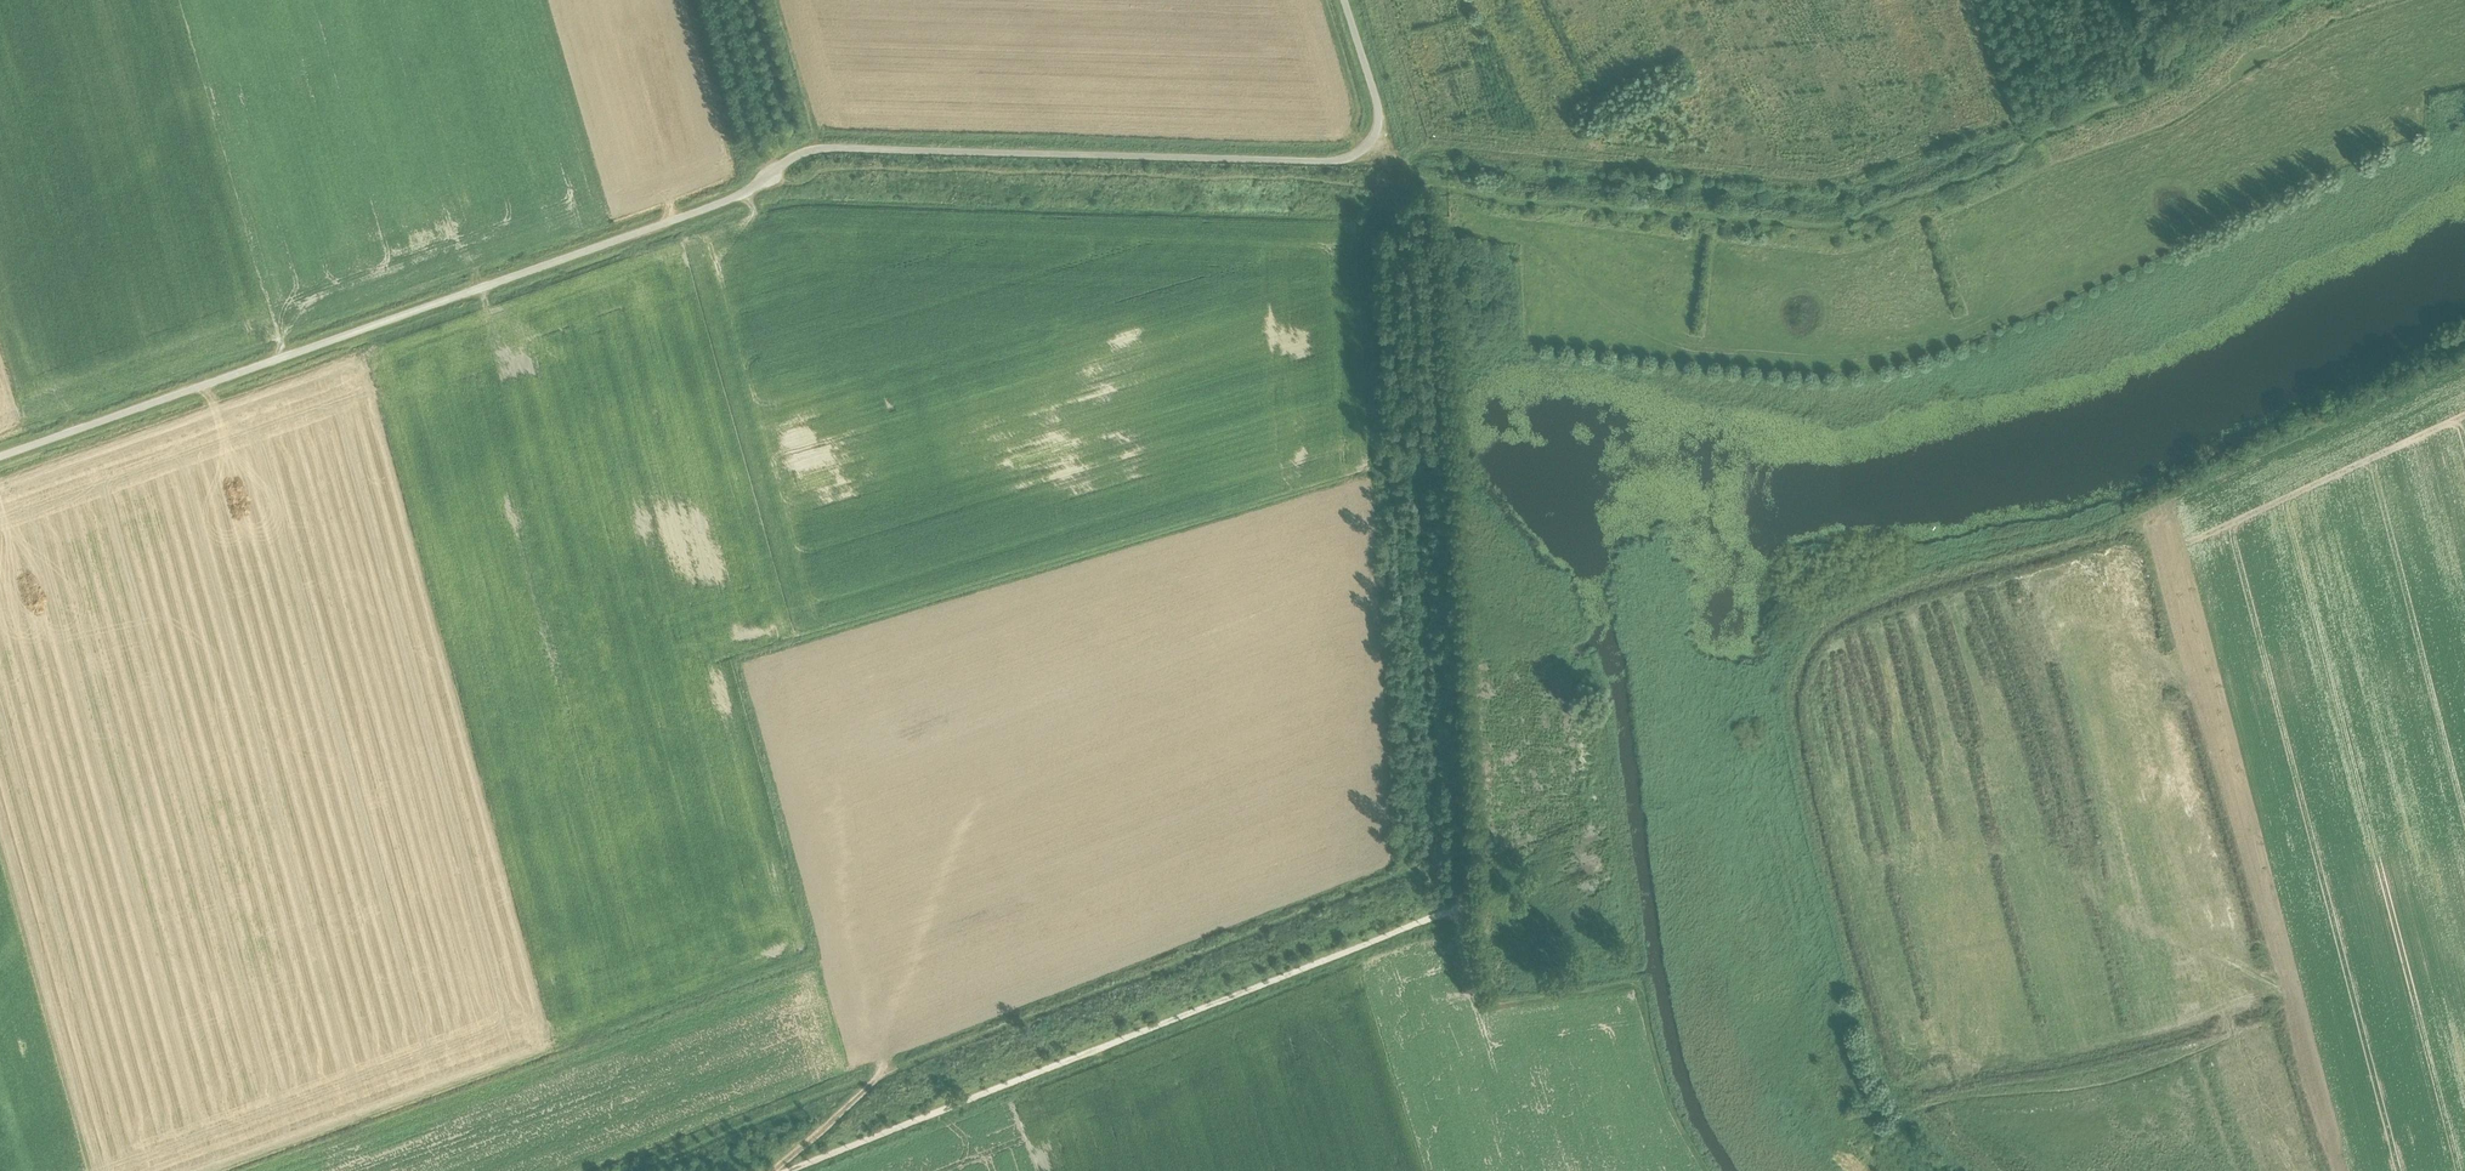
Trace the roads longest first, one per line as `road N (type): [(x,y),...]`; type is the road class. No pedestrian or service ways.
road 1 (unclassified): [(1345,0),(1379,114),(1369,144),(1346,159),(818,149),(730,200),(0,457)]
road 2 (unclassified): [(790,1170),(1452,910)]

